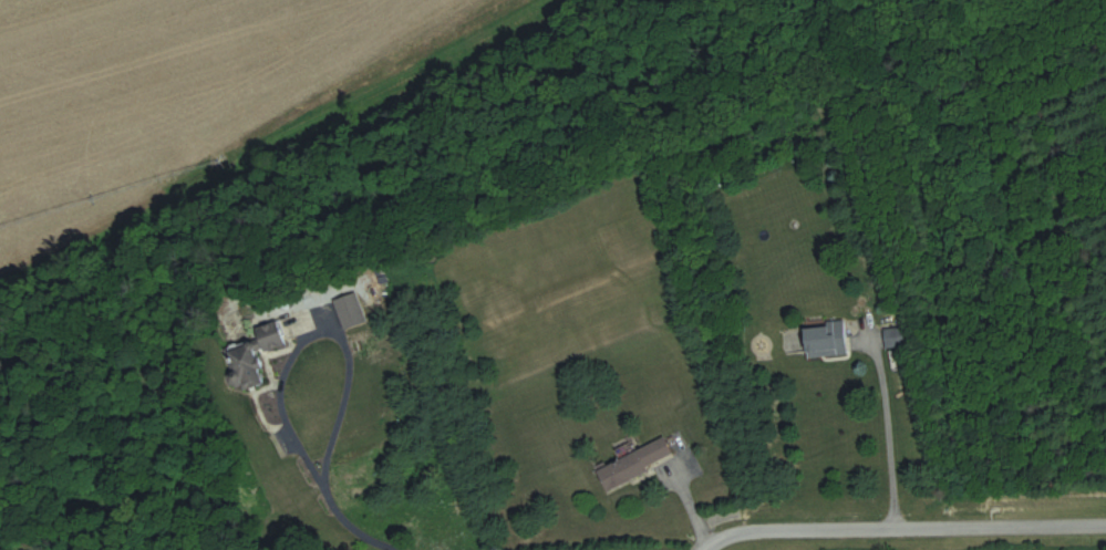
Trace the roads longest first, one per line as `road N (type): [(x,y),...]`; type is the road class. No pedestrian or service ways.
road 1 (residential): [(694,549),(715,519),(767,504),(1105,515)]
road 2 (residential): [(343,385),(321,455),(291,406),(275,353),(308,309),(347,312),(343,385)]
road 3 (residential): [(513,549),(416,532),(369,511),(340,492),(321,455)]
road 4 (residential): [(868,307),(886,325),(900,507)]

